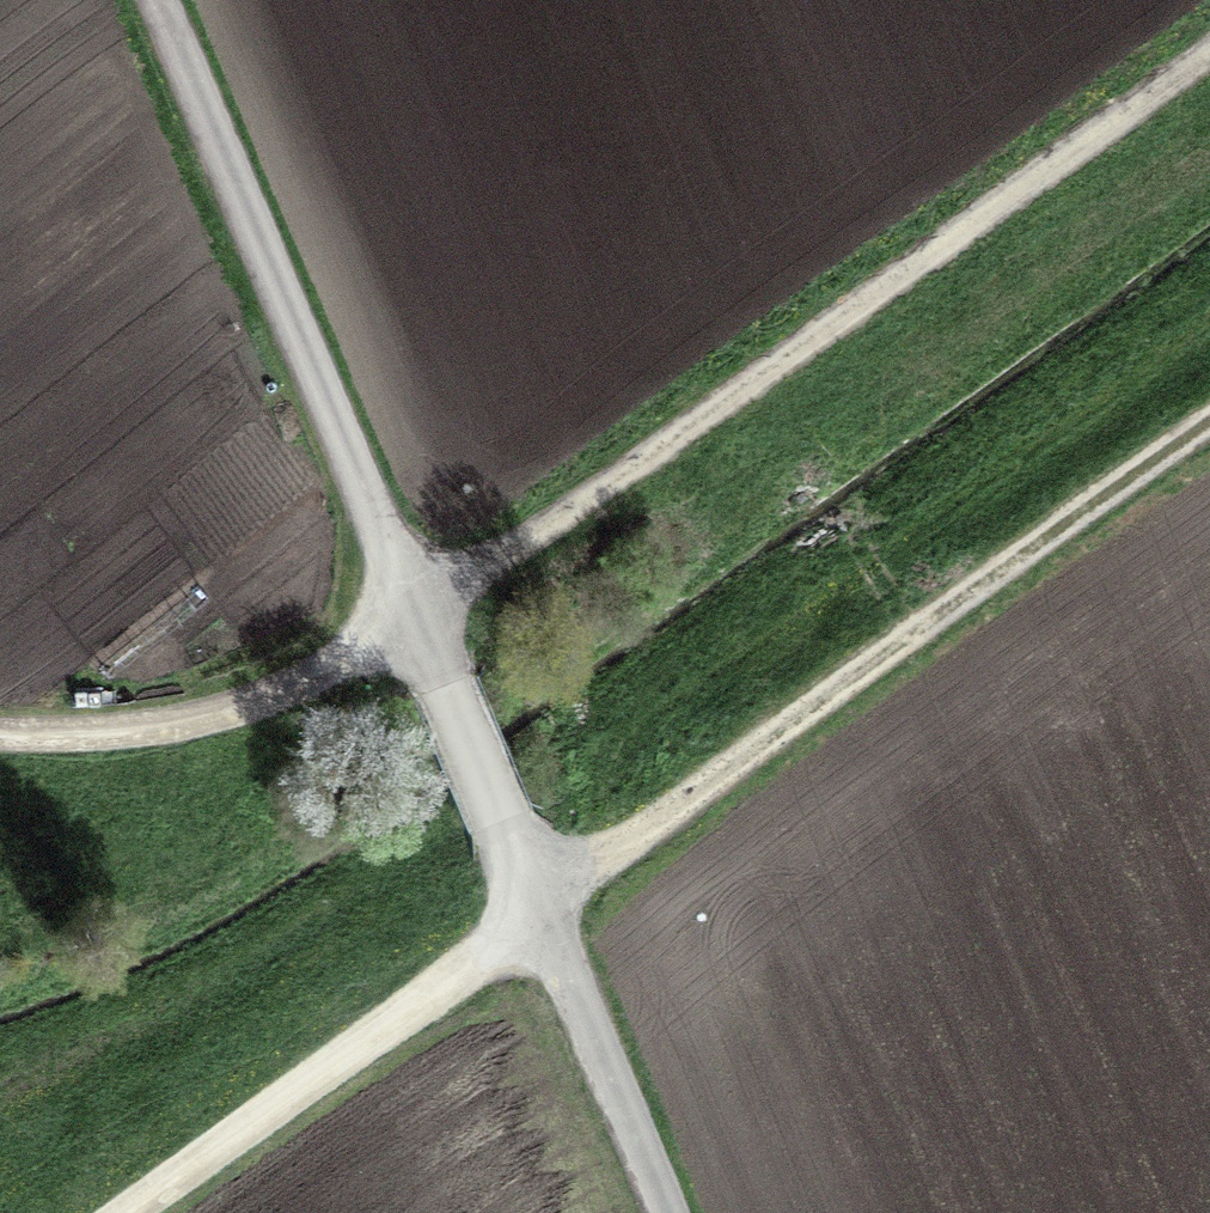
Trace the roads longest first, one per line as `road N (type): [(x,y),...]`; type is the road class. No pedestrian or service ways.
road 1 (track): [(406,636),(1209,74)]
road 2 (track): [(528,915),(1209,432)]
road 3 (track): [(406,636),(151,0)]
road 4 (track): [(118,1212),(528,915)]
road 5 (track): [(0,729),(109,733),(227,714),(406,636)]
road 6 (track): [(657,1212),(528,915)]
road 7 (track): [(528,915),(406,636)]

